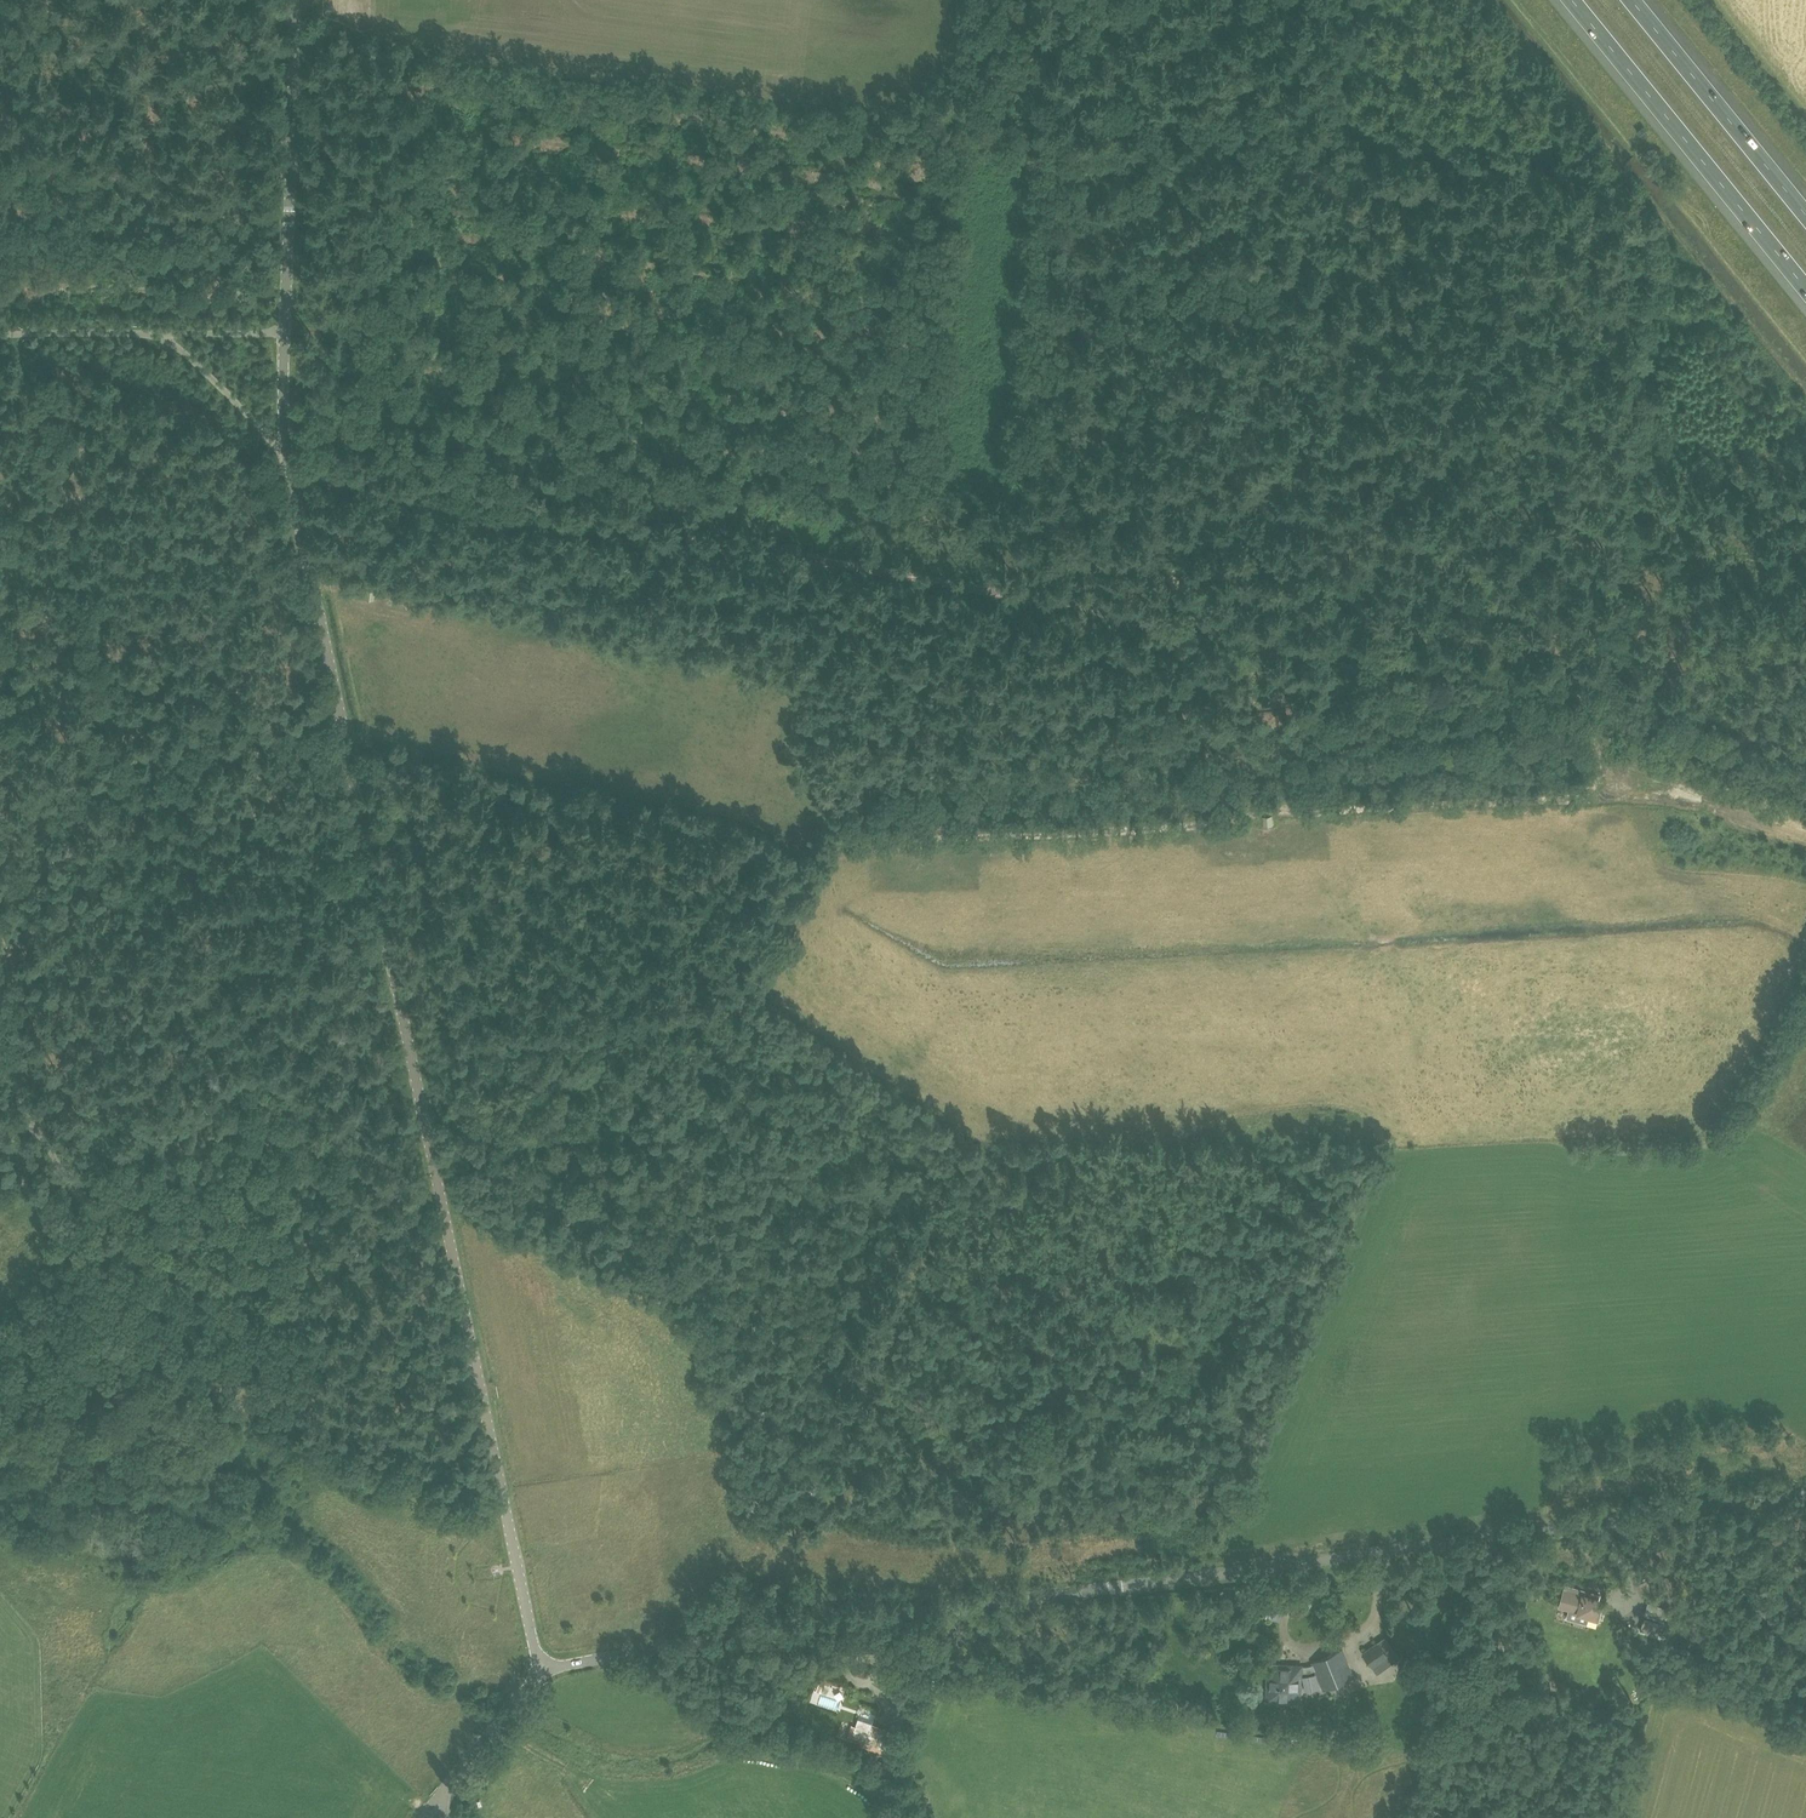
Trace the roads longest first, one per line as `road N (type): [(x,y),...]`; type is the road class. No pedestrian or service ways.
road 1 (track): [(291,481),(503,528),(1463,669),(1569,691),(1606,707)]
road 2 (unclassified): [(1805,1499),(602,1659),(542,1678)]
road 3 (unclassified): [(542,1678),(288,459)]
road 4 (track): [(1606,707),(1594,730),(1595,784),(1563,803),(1278,810),(1226,825),(931,840)]
road 5 (track): [(1606,707),(1643,258),(1640,190)]
road 6 (motorway): [(1570,0),(1805,290)]
road 7 (unclassified): [(285,334),(294,0)]
road 8 (motorway): [(1805,216),(1631,0)]
road 9 (unclassified): [(288,459),(158,333)]
road 10 (unclassified): [(440,1799),(542,1678)]
road 11 (unclassified): [(158,333),(0,334)]
road 12 (unclassified): [(285,334),(158,333)]
road 13 (unclassified): [(288,459),(285,334)]

